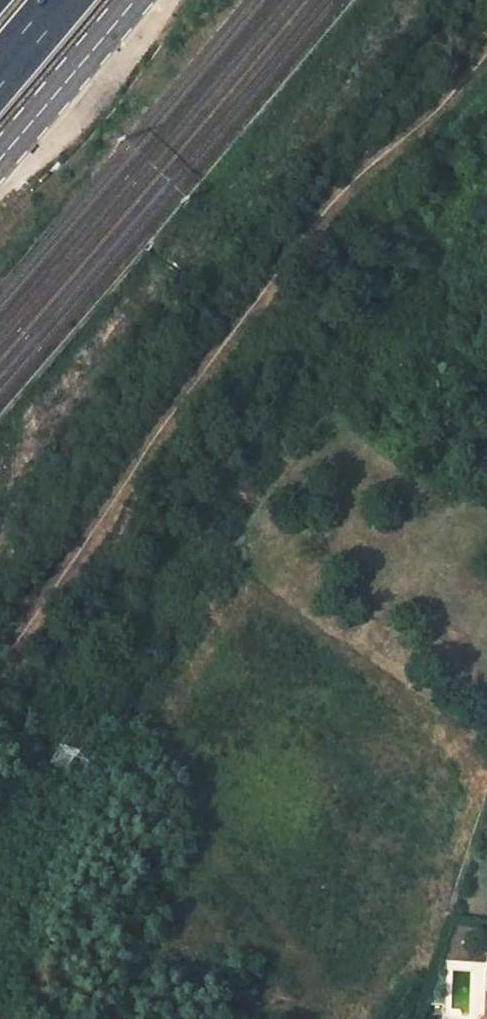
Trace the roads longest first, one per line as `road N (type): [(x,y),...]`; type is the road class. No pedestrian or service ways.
road 1 (track): [(0,948),(306,1018)]
road 2 (secondary): [(0,159),(136,0)]

